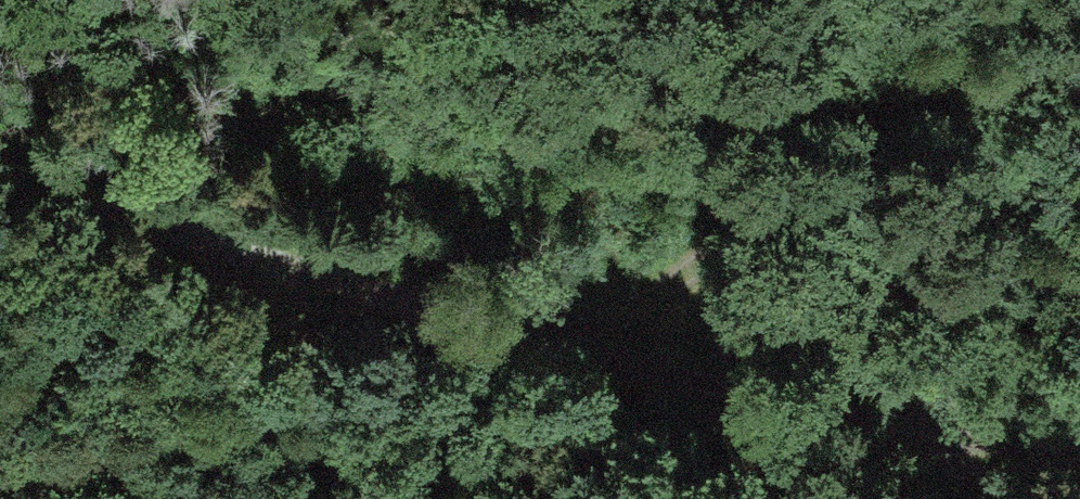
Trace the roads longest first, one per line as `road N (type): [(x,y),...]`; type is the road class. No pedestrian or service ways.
road 1 (track): [(1079,478),(962,463),(622,342),(289,266),(0,183)]
road 2 (track): [(997,0),(892,97),(891,309),(962,463),(993,498)]
road 3 (track): [(892,97),(622,342)]
road 4 (track): [(289,266),(384,498)]

